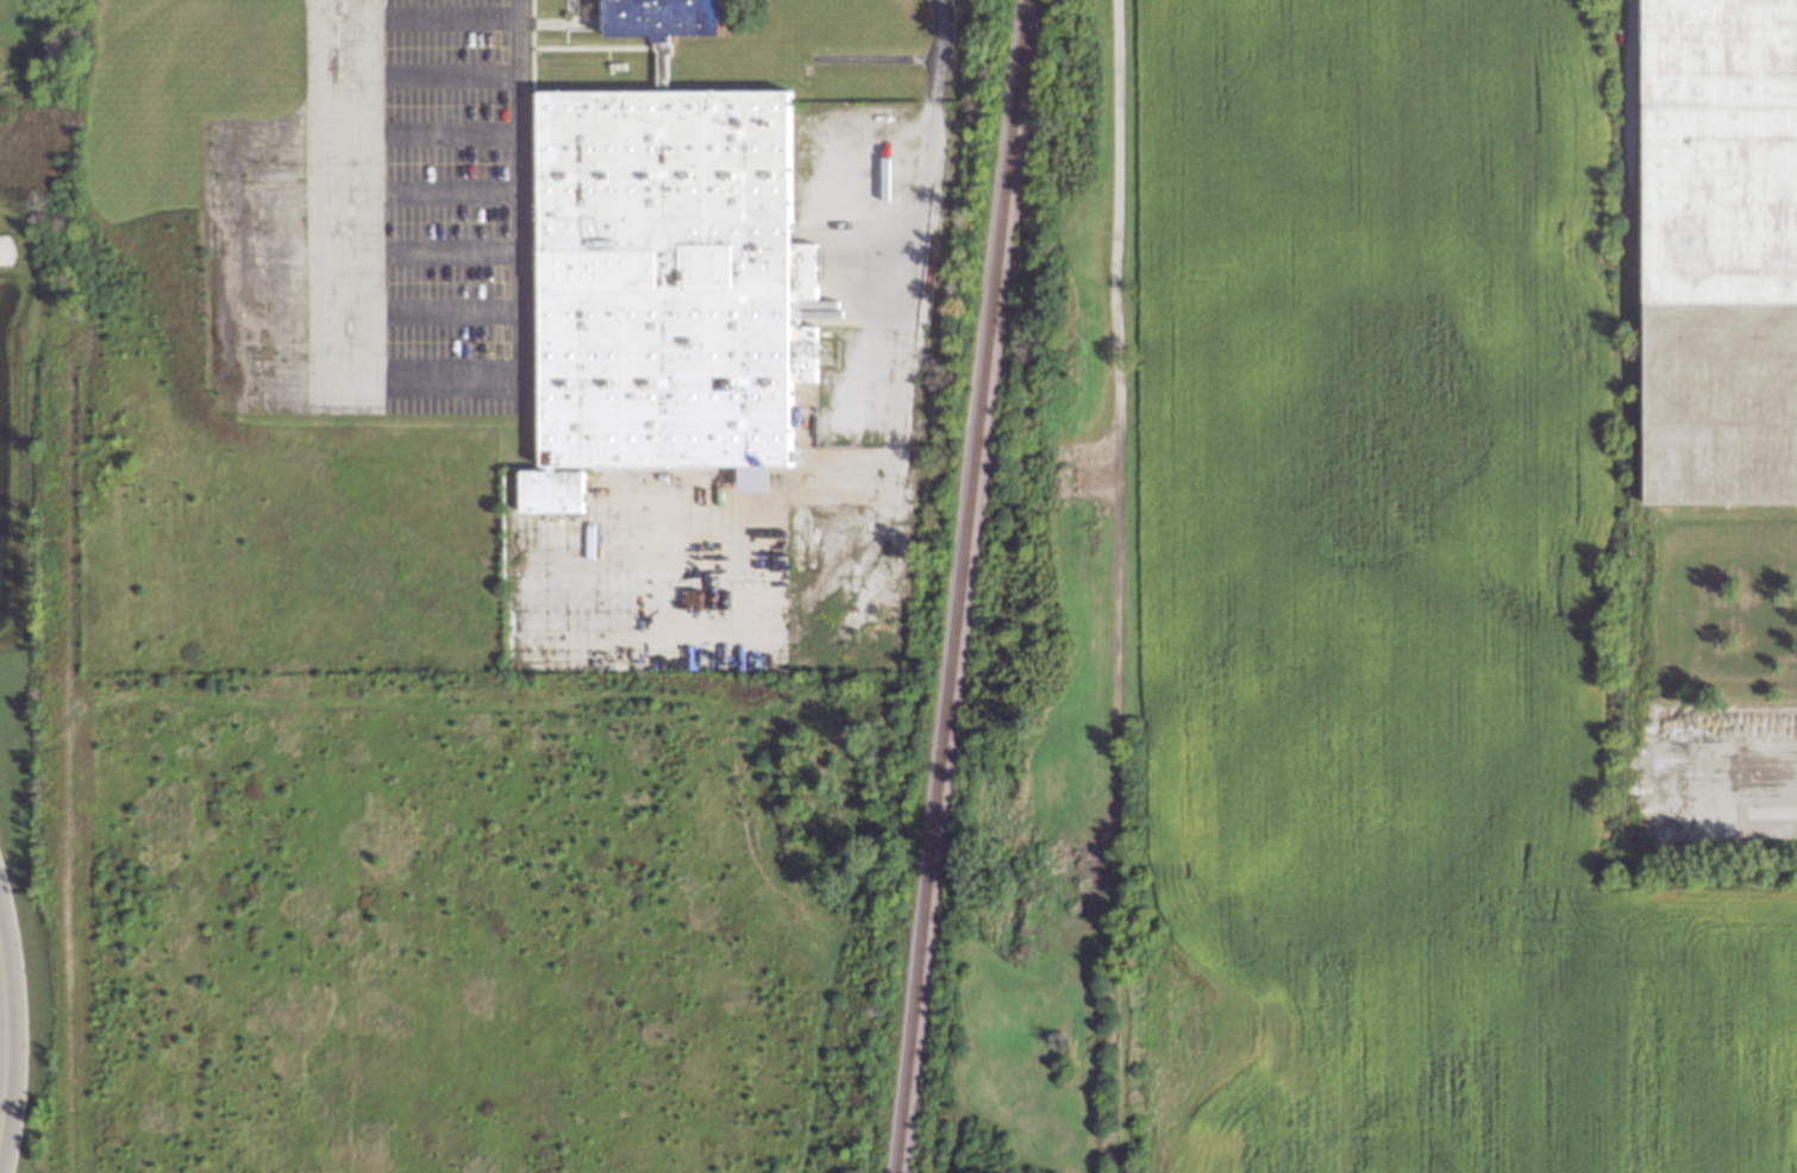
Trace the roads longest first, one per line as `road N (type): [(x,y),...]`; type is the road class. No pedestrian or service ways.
road 1 (residential): [(0,1106),(0,984)]

